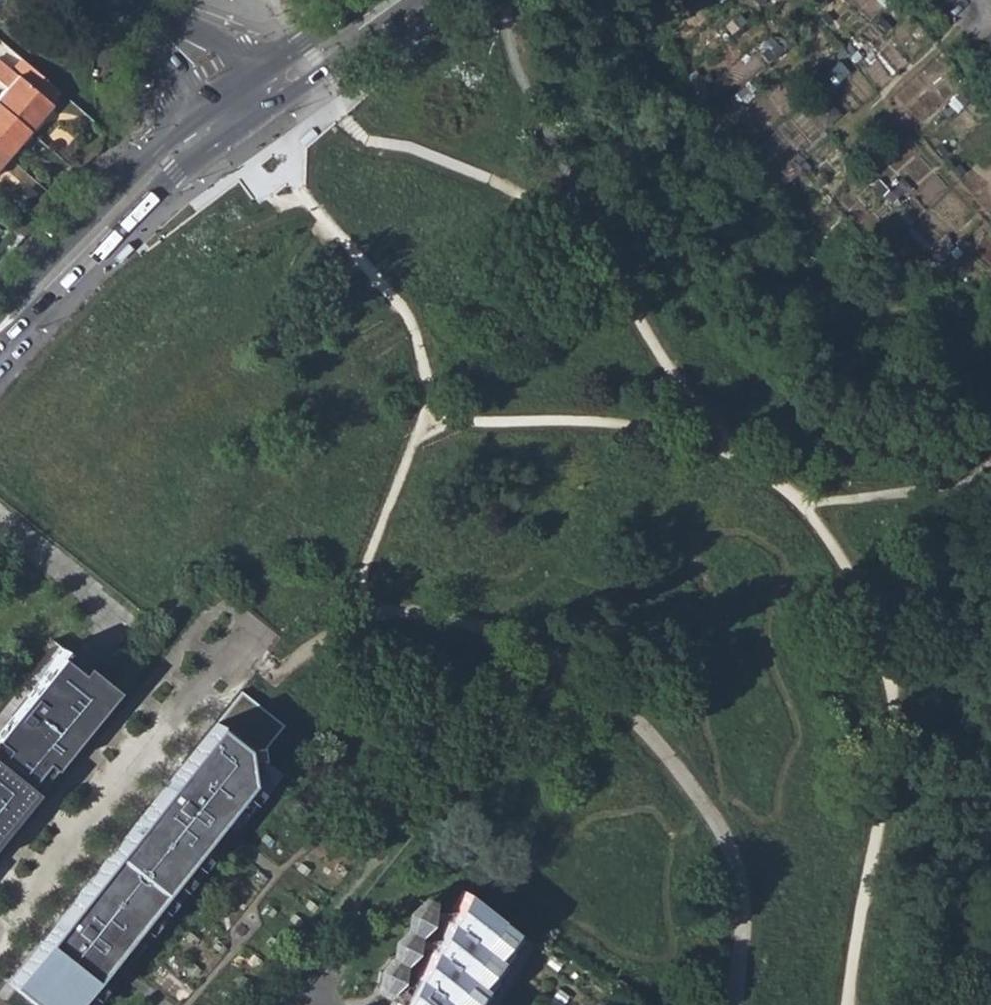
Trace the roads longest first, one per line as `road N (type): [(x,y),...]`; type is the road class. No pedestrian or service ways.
road 1 (secondary): [(0,329),(130,194),(229,114)]
road 2 (tertiary): [(273,79),(236,51),(147,21)]
road 3 (secondary): [(273,79),(384,0)]
road 4 (residential): [(0,626),(86,522)]
road 5 (tertiary): [(147,21),(188,82),(229,114)]

